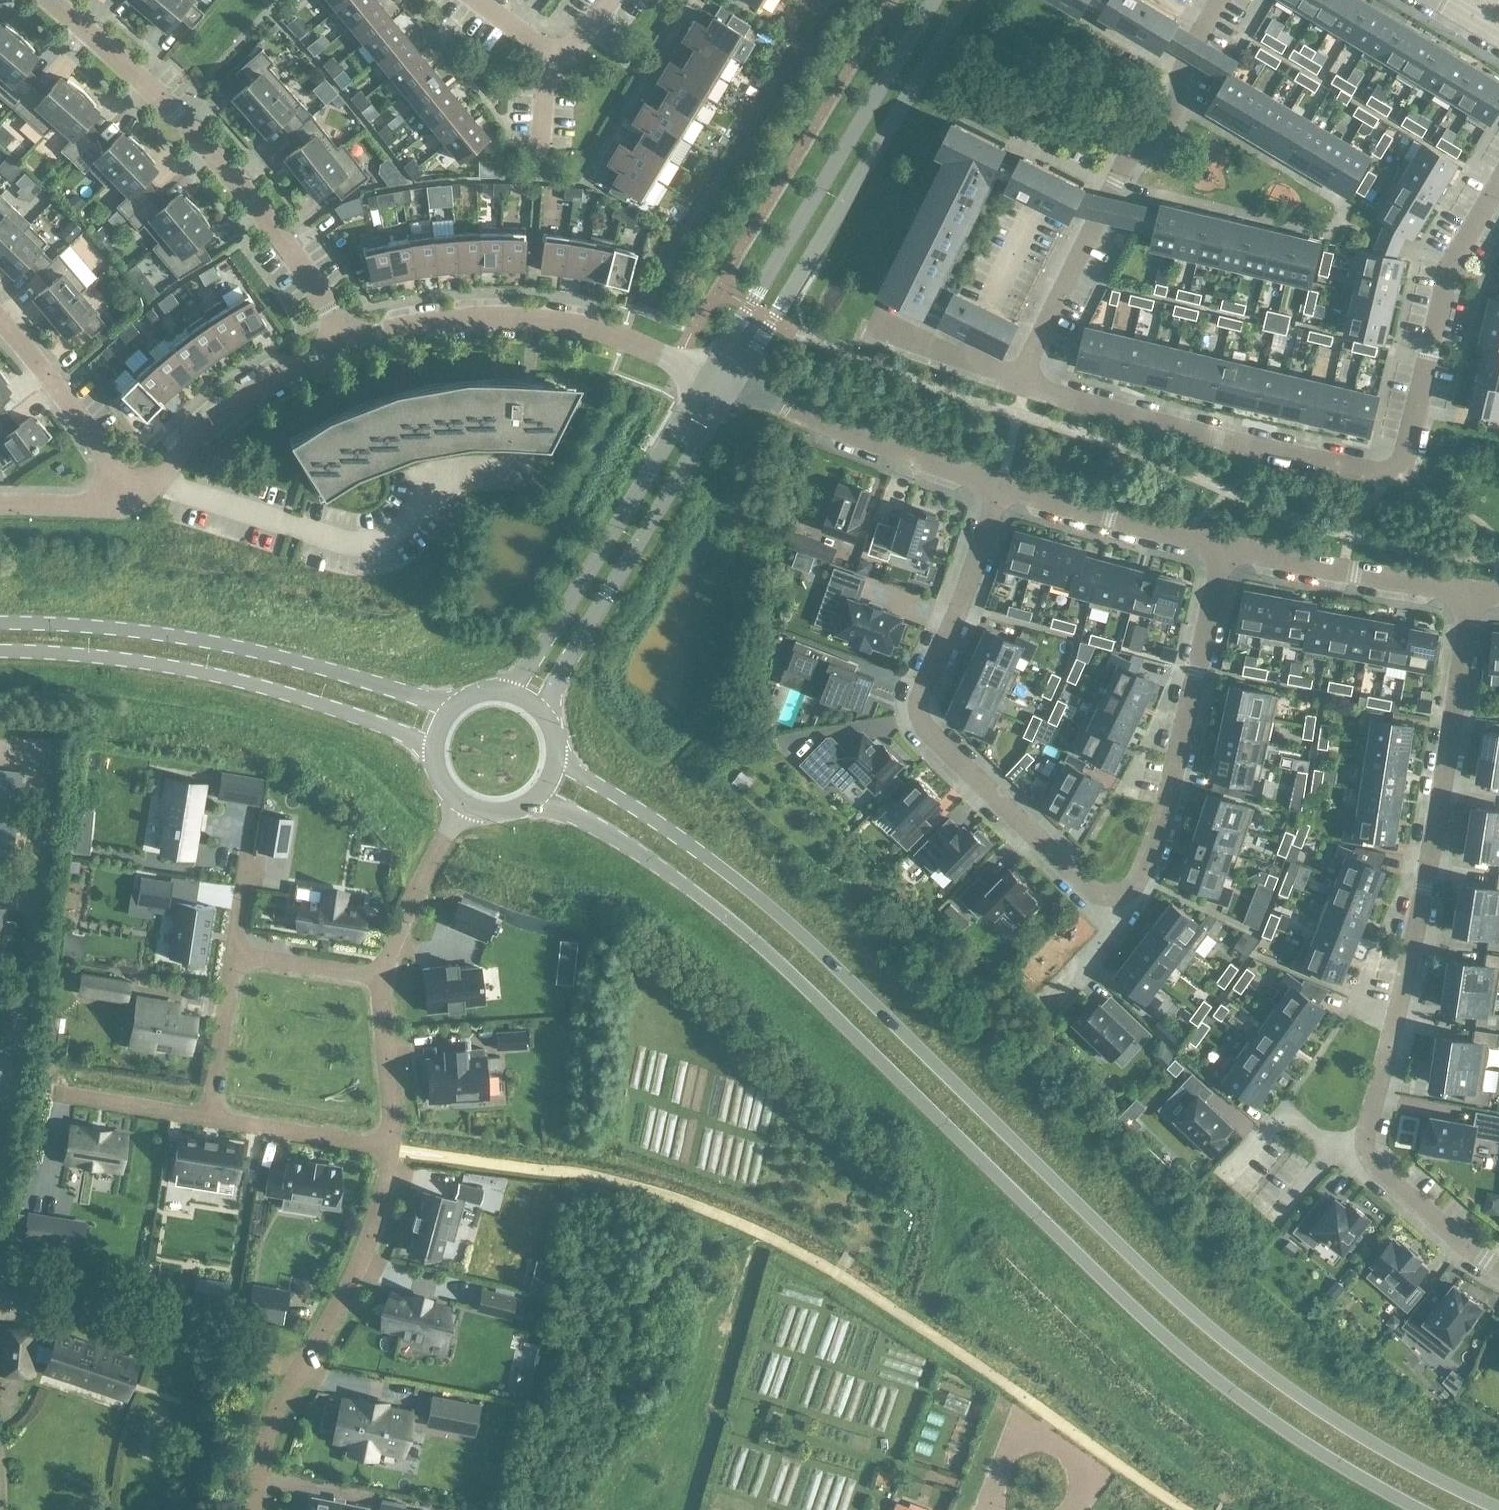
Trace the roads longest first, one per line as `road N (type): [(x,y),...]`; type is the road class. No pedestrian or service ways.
road 1 (secondary): [(1498,1508),(1348,1427),(1223,1338),(810,943),(628,803),(557,764)]
road 2 (secondary): [(532,803),(611,832),(732,921),(1182,1352),(1244,1403),(1423,1509)]
road 3 (residential): [(1224,549),(1155,844),(1130,892),(1098,898),(920,719),(995,511)]
road 4 (residential): [(1498,1270),(1369,1156),(1368,1123),(1425,887),(1470,595)]
road 5 (residential): [(1498,186),(1453,263),(1402,466),(1267,447),(1025,388)]
road 6 (residential): [(1224,549),(1003,487),(733,389)]
road 7 (secondary): [(448,714),(387,688),(223,646),(0,626)]
road 8 (unclassified): [(733,389),(970,0)]
road 9 (residential): [(341,340),(291,252),(175,117),(44,0)]
road 10 (secondary): [(0,654),(205,674),(435,750)]
road 11 (unclassified): [(935,0),(708,379)]
road 12 (residential): [(1219,0),(1186,64),(1168,125),(1125,165),(1091,231),(1025,388)]
road 13 (residential): [(392,1152),(376,1229),(269,1428),(253,1509)]
road 14 (residential): [(708,379),(630,342),(529,318),(468,319),(341,340)]
road 15 (unclassified): [(549,719),(563,670),(733,389)]
road 16 (unclassified): [(708,379),(512,692)]
road 17 (residential): [(129,500),(251,392),(341,340)]
road 18 (residential): [(1470,595),(1224,549)]
road 19 (residential): [(129,500),(84,427),(0,323)]
road 20 (residential): [(1076,1509),(1084,1482),(1076,1460),(1043,1438),(1022,1437),(1006,1450),(986,1509)]
road 21 (residential): [(467,806),(413,898),(382,977)]
road 22 (residential): [(392,1152),(210,1122)]
road 23 (residential): [(382,977),(392,1152)]
road 24 (residential): [(210,1122),(236,955)]
road 25 (residential): [(1025,388),(878,325)]
road 26 (residential): [(210,1122),(53,1096)]
road 27 (residential): [(236,955),(382,977)]
road 28 (residential): [(0,503),(129,500)]

